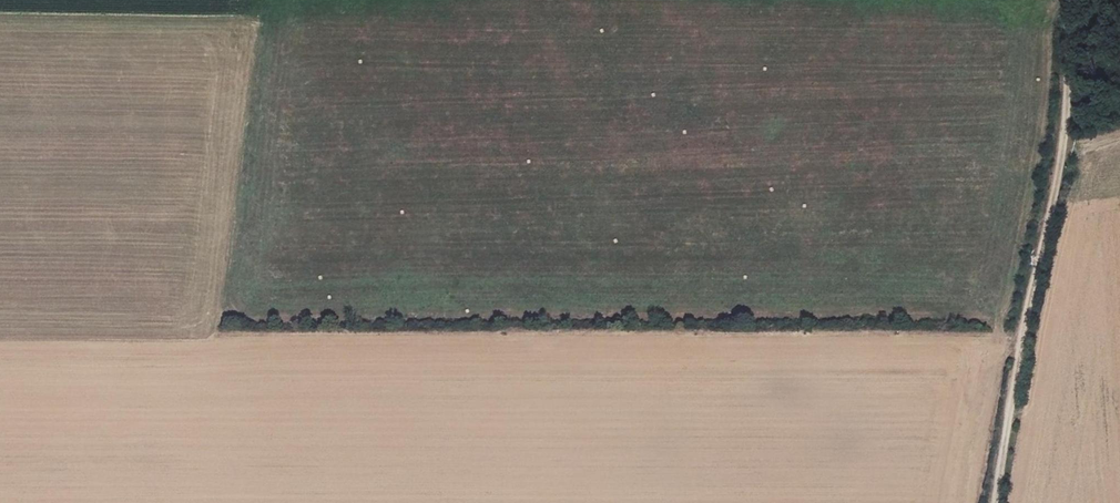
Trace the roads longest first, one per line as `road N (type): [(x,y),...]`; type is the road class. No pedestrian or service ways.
road 1 (track): [(991,502),(1059,144),(1071,0)]

